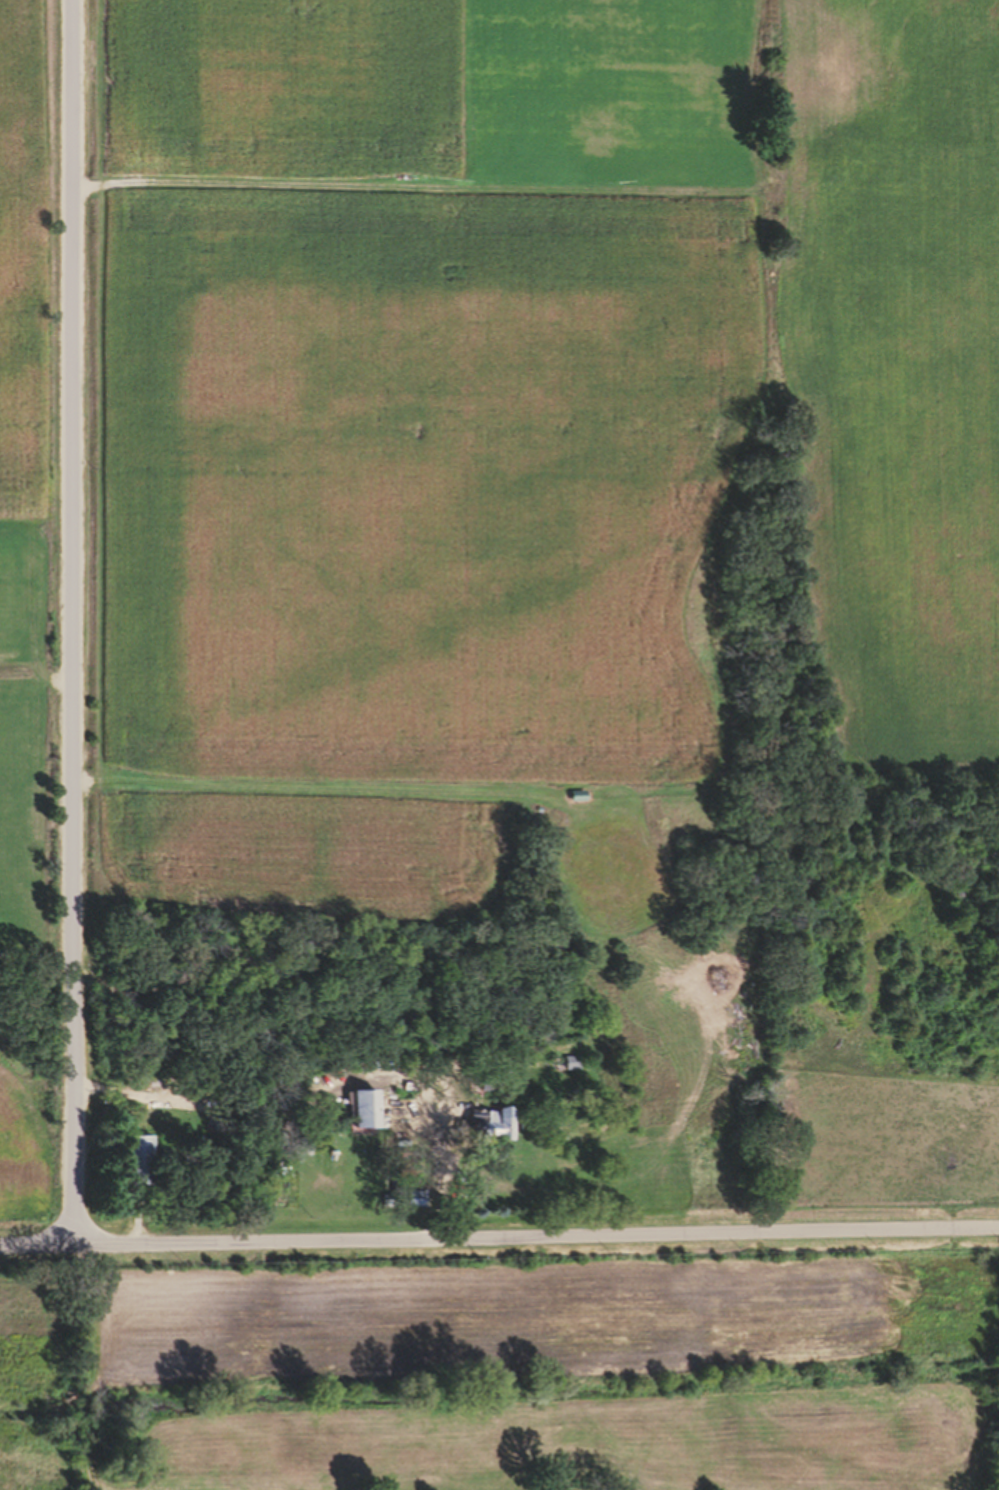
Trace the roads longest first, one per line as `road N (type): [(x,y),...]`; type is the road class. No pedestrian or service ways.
road 1 (residential): [(69,1248),(74,0)]
road 2 (tertiary): [(0,1250),(998,1236)]

